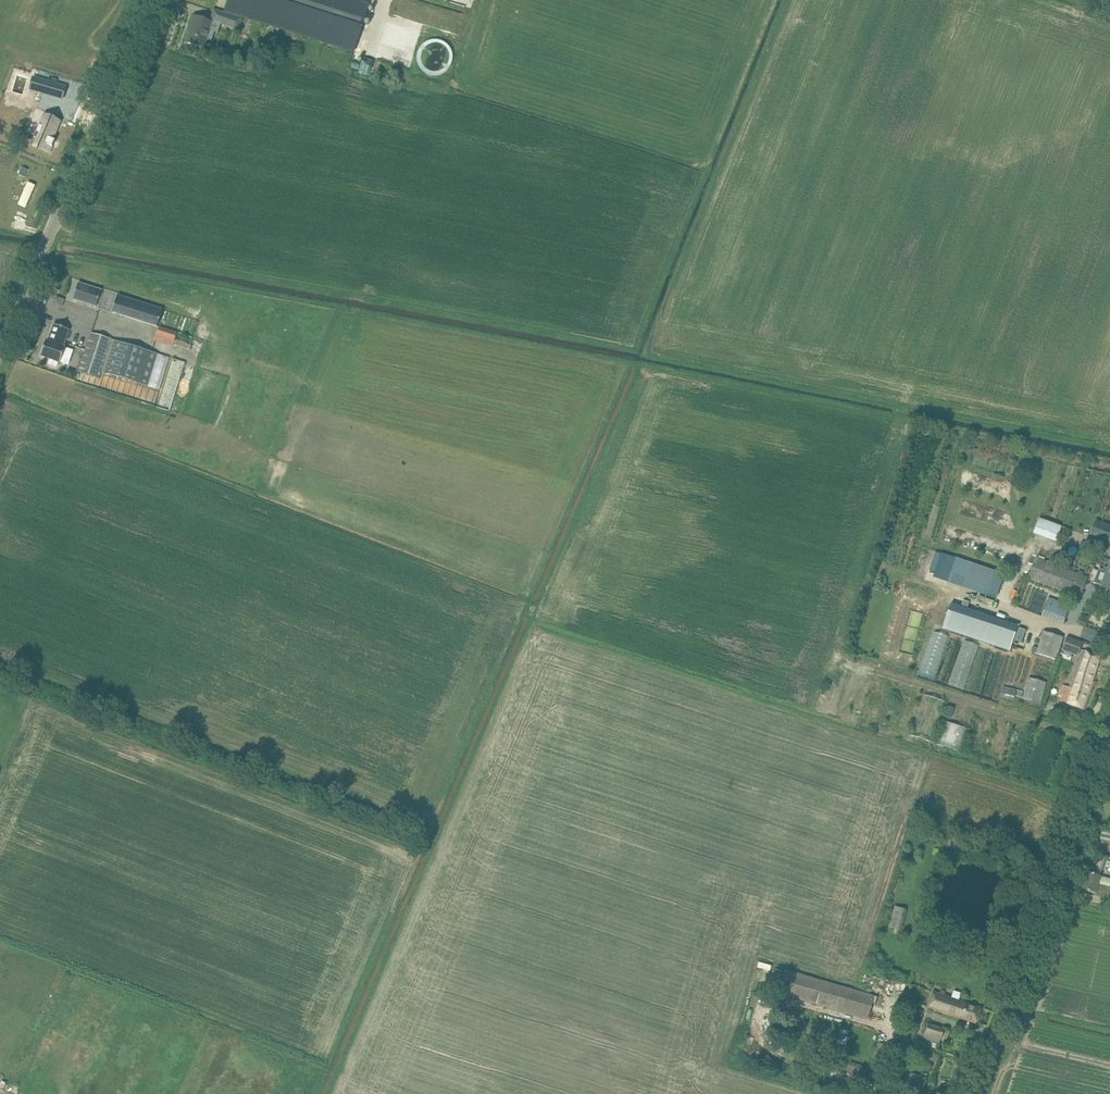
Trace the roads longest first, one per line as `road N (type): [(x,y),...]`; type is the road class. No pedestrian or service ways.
road 1 (unclassified): [(965,1093),(1109,725)]
road 2 (tertiary): [(0,335),(153,0)]

